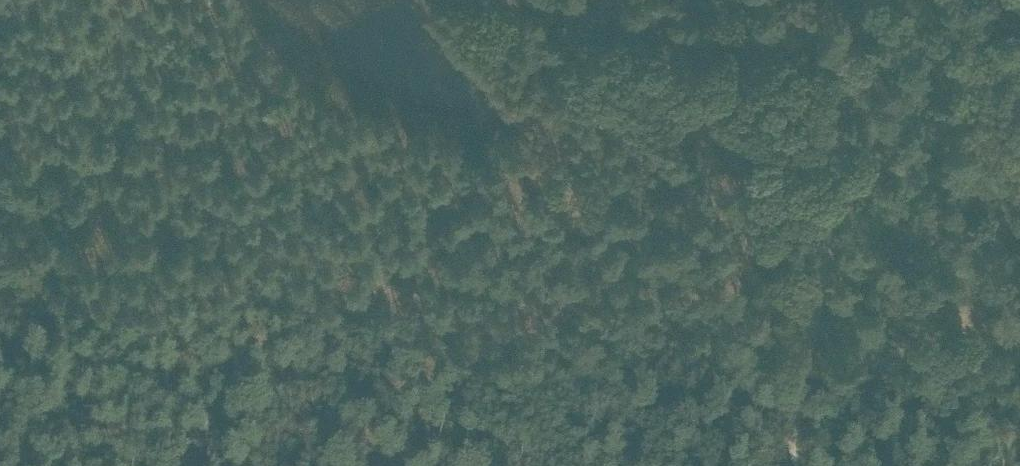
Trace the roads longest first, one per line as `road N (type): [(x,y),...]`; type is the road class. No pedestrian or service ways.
road 1 (track): [(214,465),(216,393),(253,349),(518,185),(529,155),(429,0)]
road 2 (track): [(798,465),(828,120),(827,45)]
road 3 (track): [(533,0),(729,33)]

